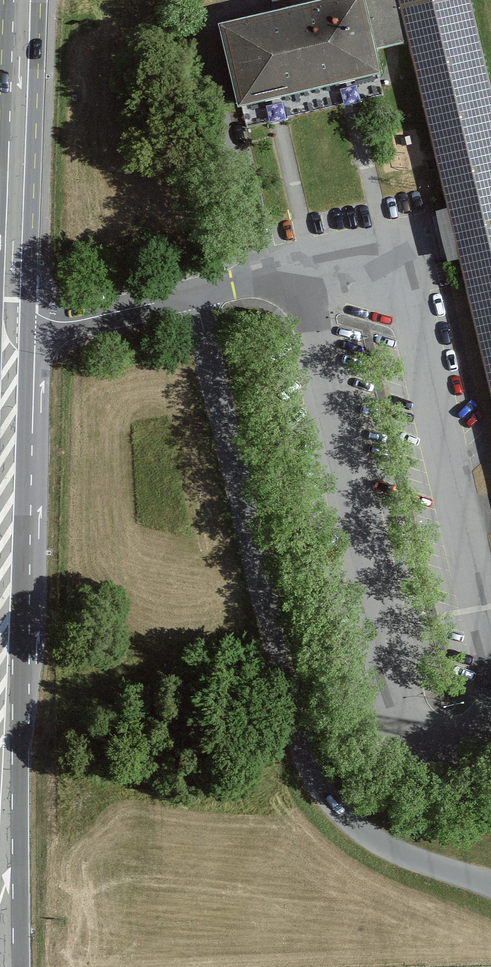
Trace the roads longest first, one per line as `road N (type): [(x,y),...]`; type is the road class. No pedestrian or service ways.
road 1 (secondary): [(27,0),(13,846)]
road 2 (unclassified): [(202,291),(284,718),(331,803),(386,842),(490,881)]
road 3 (secondary): [(13,846),(15,966)]

